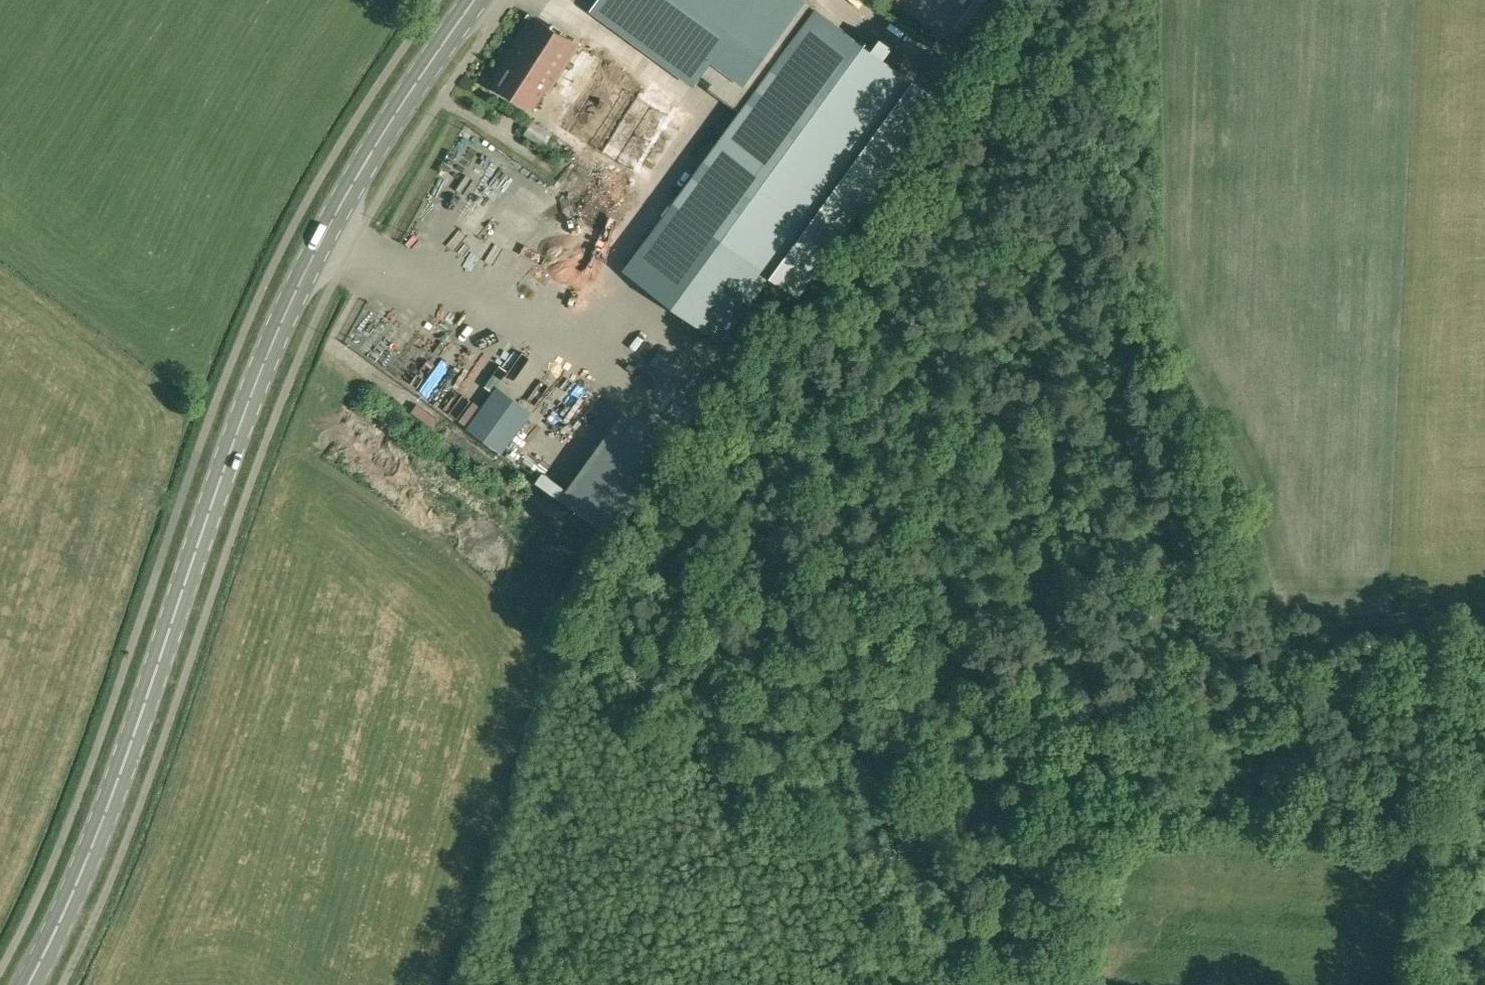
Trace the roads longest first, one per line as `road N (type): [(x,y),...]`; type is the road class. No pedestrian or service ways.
road 1 (secondary): [(28,984),(83,870),(163,661),(263,362),(325,229),(478,0)]

